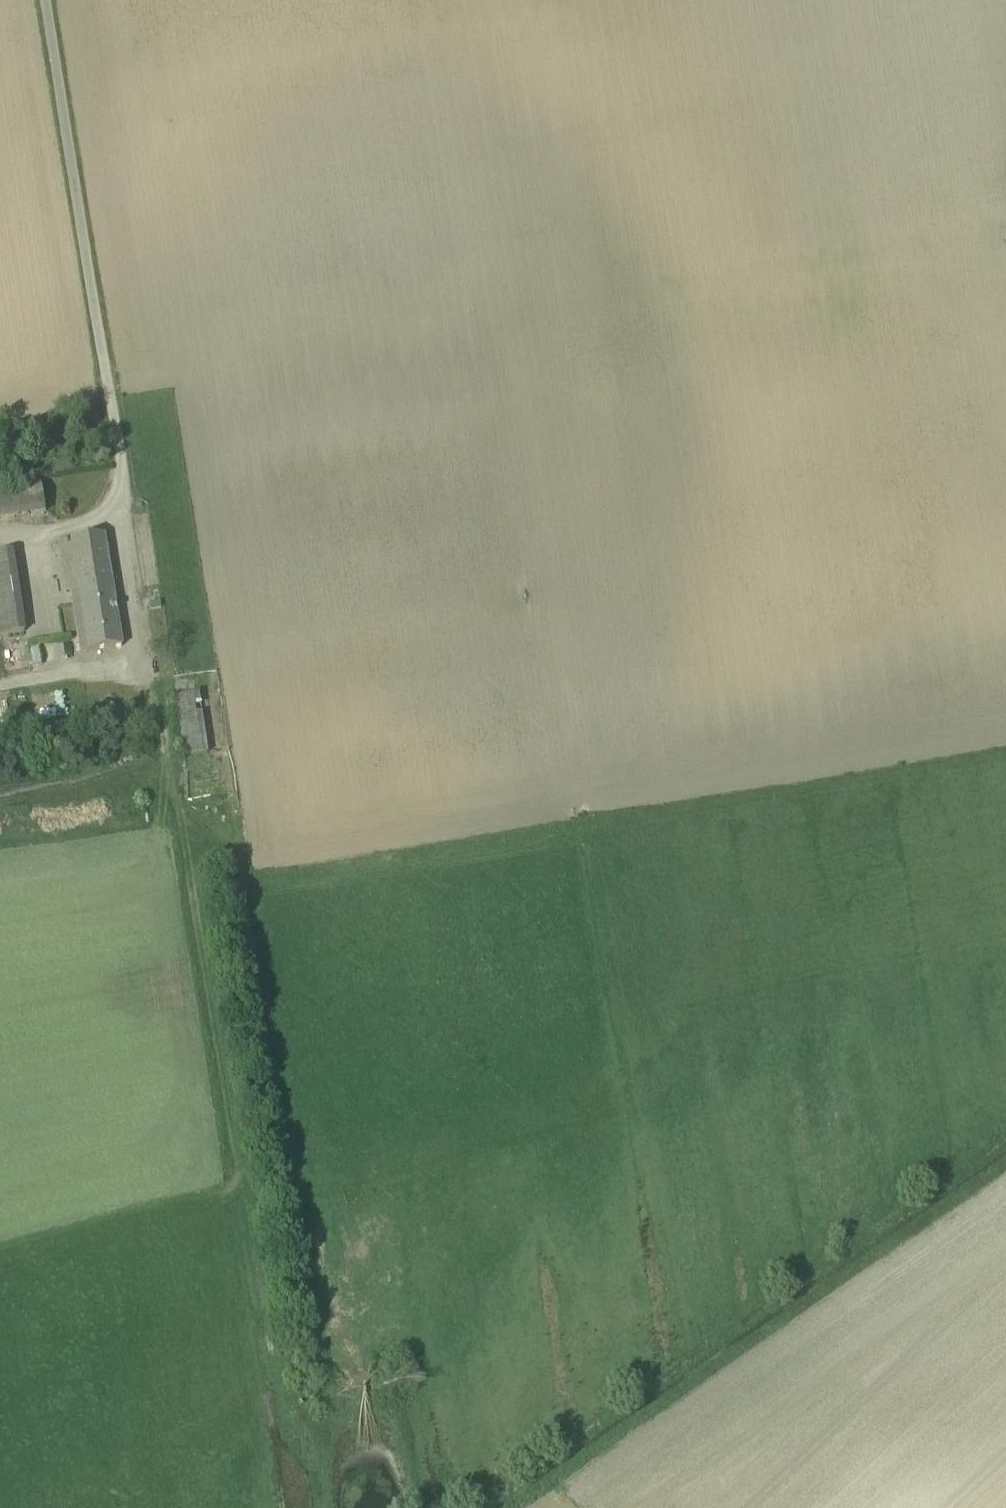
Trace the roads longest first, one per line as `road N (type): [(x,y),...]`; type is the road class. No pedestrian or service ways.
road 1 (unclassified): [(159,727),(43,0)]

